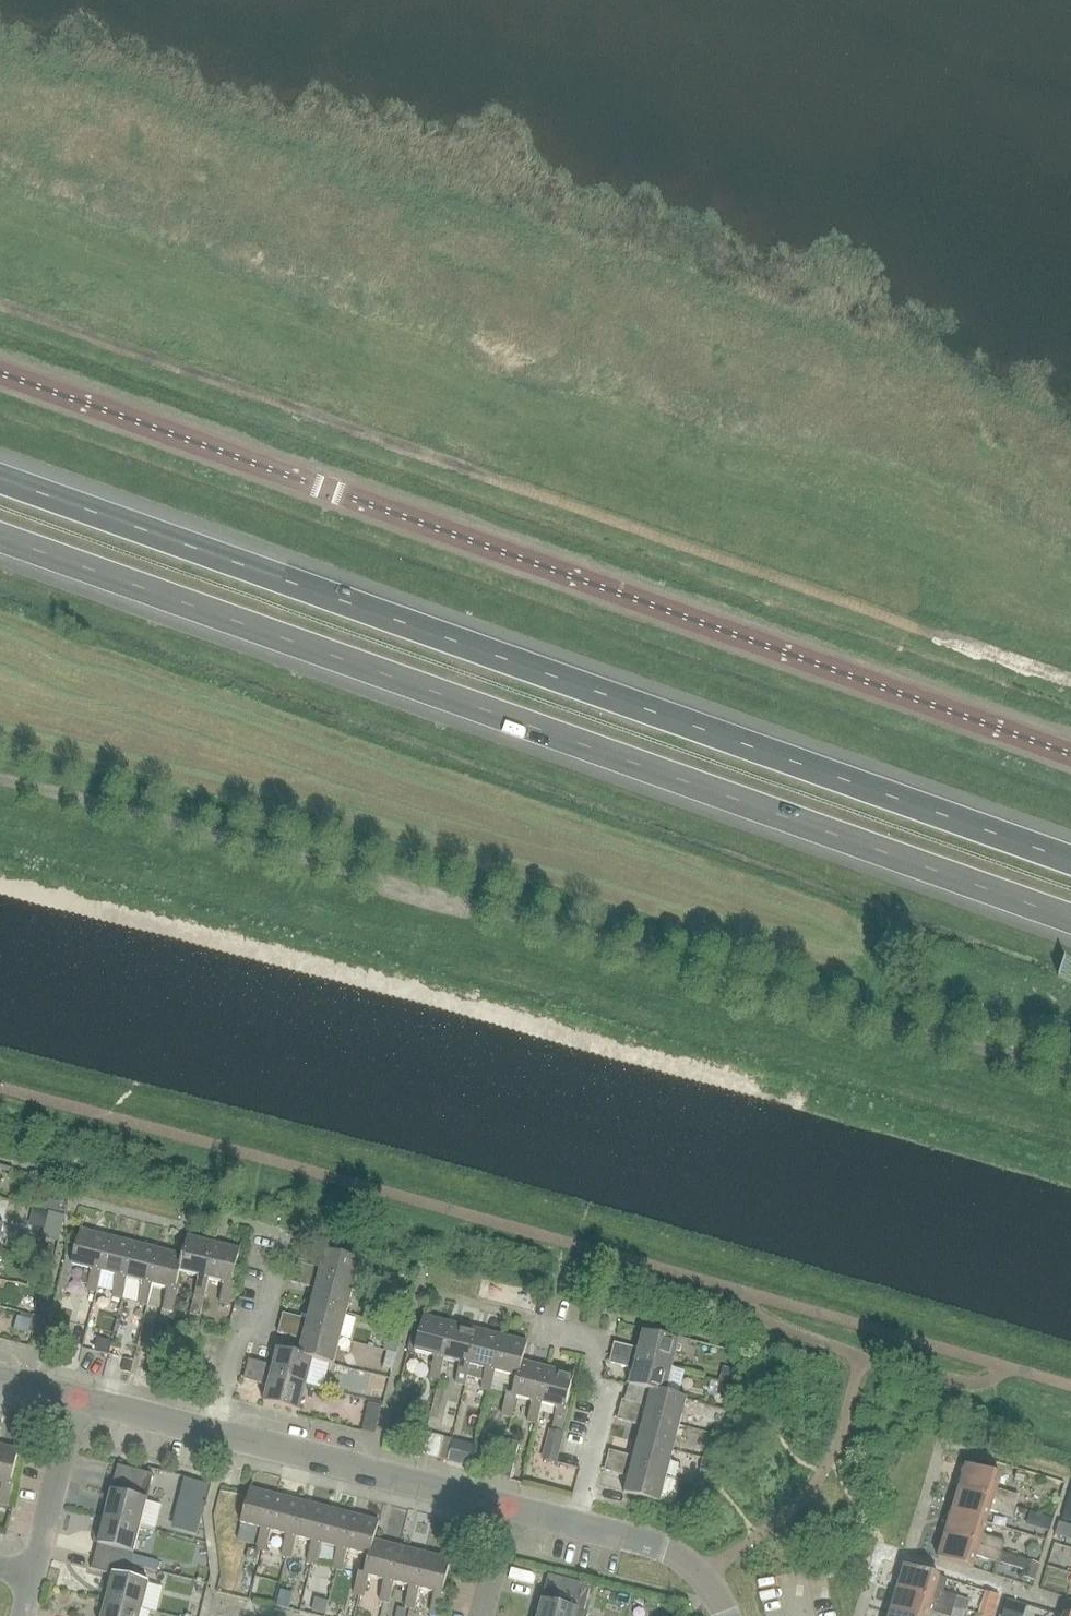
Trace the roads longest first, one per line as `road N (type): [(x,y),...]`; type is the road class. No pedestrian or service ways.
road 1 (residential): [(1070,756),(0,375)]
road 2 (motorway): [(1070,861),(0,480)]
road 3 (motorway): [(0,540),(1070,920)]
road 4 (unclassified): [(1070,1073),(522,911),(0,779)]
road 5 (unclassified): [(76,1399),(507,1509)]
road 6 (unclassified): [(507,1509),(685,1561),(723,1615)]
road 7 (unclassified): [(31,1579),(76,1399)]

